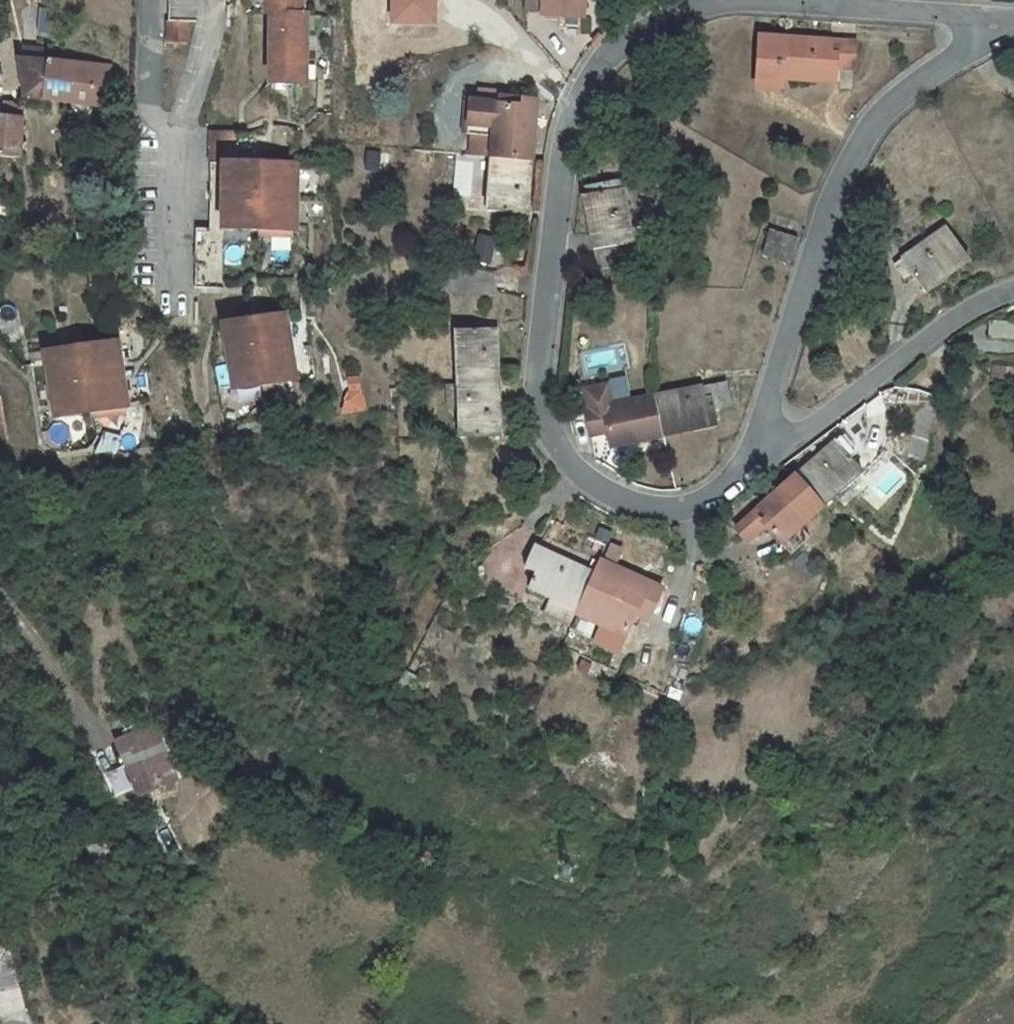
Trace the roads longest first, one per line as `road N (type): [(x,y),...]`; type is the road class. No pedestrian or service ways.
road 1 (residential): [(758,0),(681,8),(629,33),(583,84),(559,157),(537,404),(553,457),(598,496),(666,512),(707,499),(760,449)]
road 2 (residential): [(760,449),(813,251),(849,158),(897,96),(983,45),(987,19)]
road 3 (residential): [(148,0),(145,96),(157,133),(171,145),(183,135),(215,29),(214,0)]
road 4 (residential): [(1013,292),(949,322),(783,443),(760,449)]
road 5 (residential): [(987,19),(830,0)]

